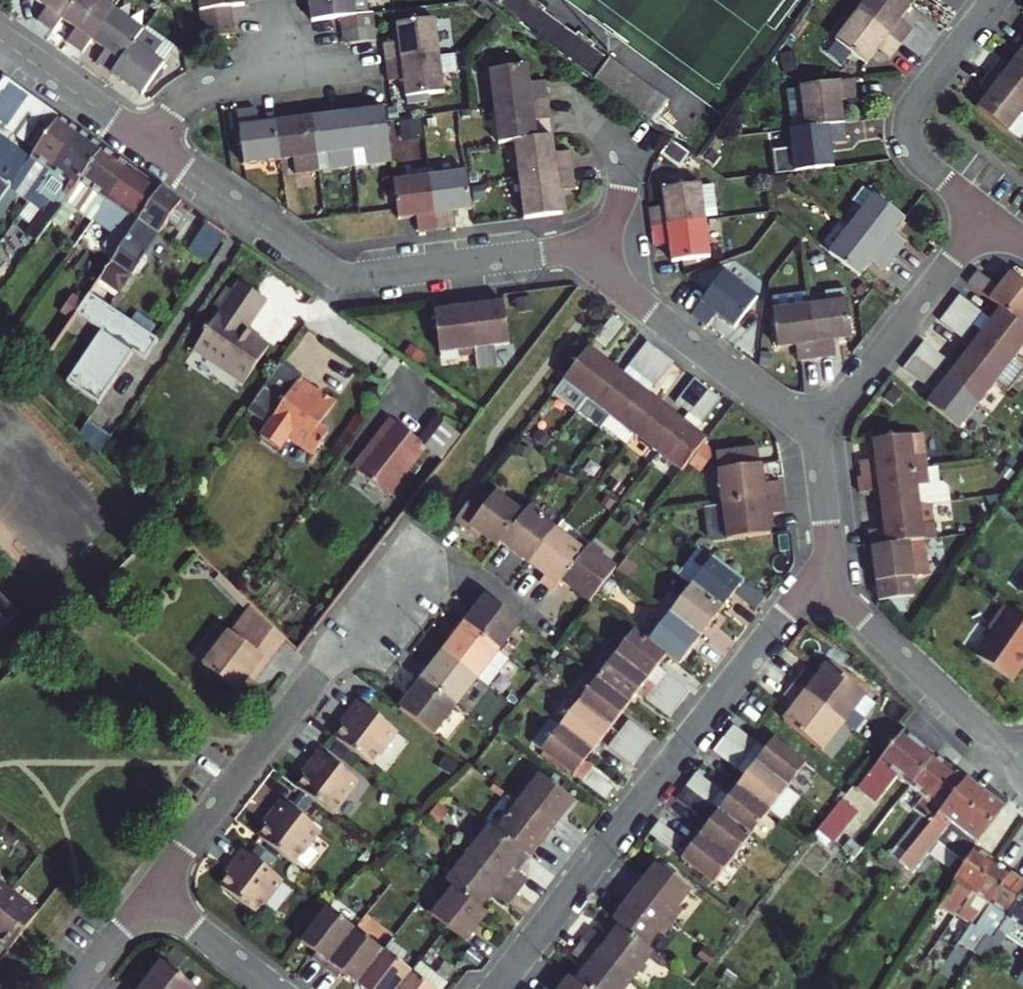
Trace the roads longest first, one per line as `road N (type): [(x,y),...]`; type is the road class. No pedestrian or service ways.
road 1 (residential): [(567,632),(426,533),(151,892)]
road 2 (residential): [(816,578),(493,988)]
road 3 (residential): [(587,264),(817,436)]
road 4 (residential): [(817,436),(984,216)]
road 5 (residential): [(984,216),(915,155),(907,118),(993,0)]
road 6 (residential): [(816,578),(947,698),(1003,764)]
road 7 (residential): [(342,275),(553,253),(587,264)]
road 8 (residential): [(147,143),(342,275)]
road 9 (residential): [(0,40),(147,143)]
road 10 (residential): [(342,275),(320,323),(417,386)]
road 11 (residential): [(147,143),(189,96),(283,78)]
road 12 (residential): [(151,892),(274,988)]
road 13 (residential): [(817,436),(828,536),(816,578)]
road 14 (residential): [(630,146),(624,194),(587,264)]
road 15 (residential): [(151,892),(76,988)]

